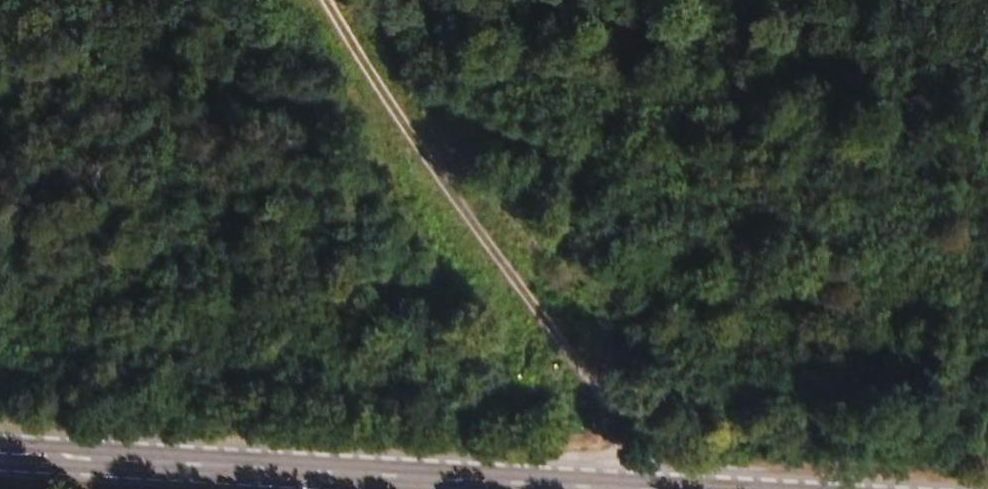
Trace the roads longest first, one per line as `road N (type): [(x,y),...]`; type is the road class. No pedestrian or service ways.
road 1 (primary): [(0,453),(630,488)]
road 2 (track): [(339,0),(655,488)]

